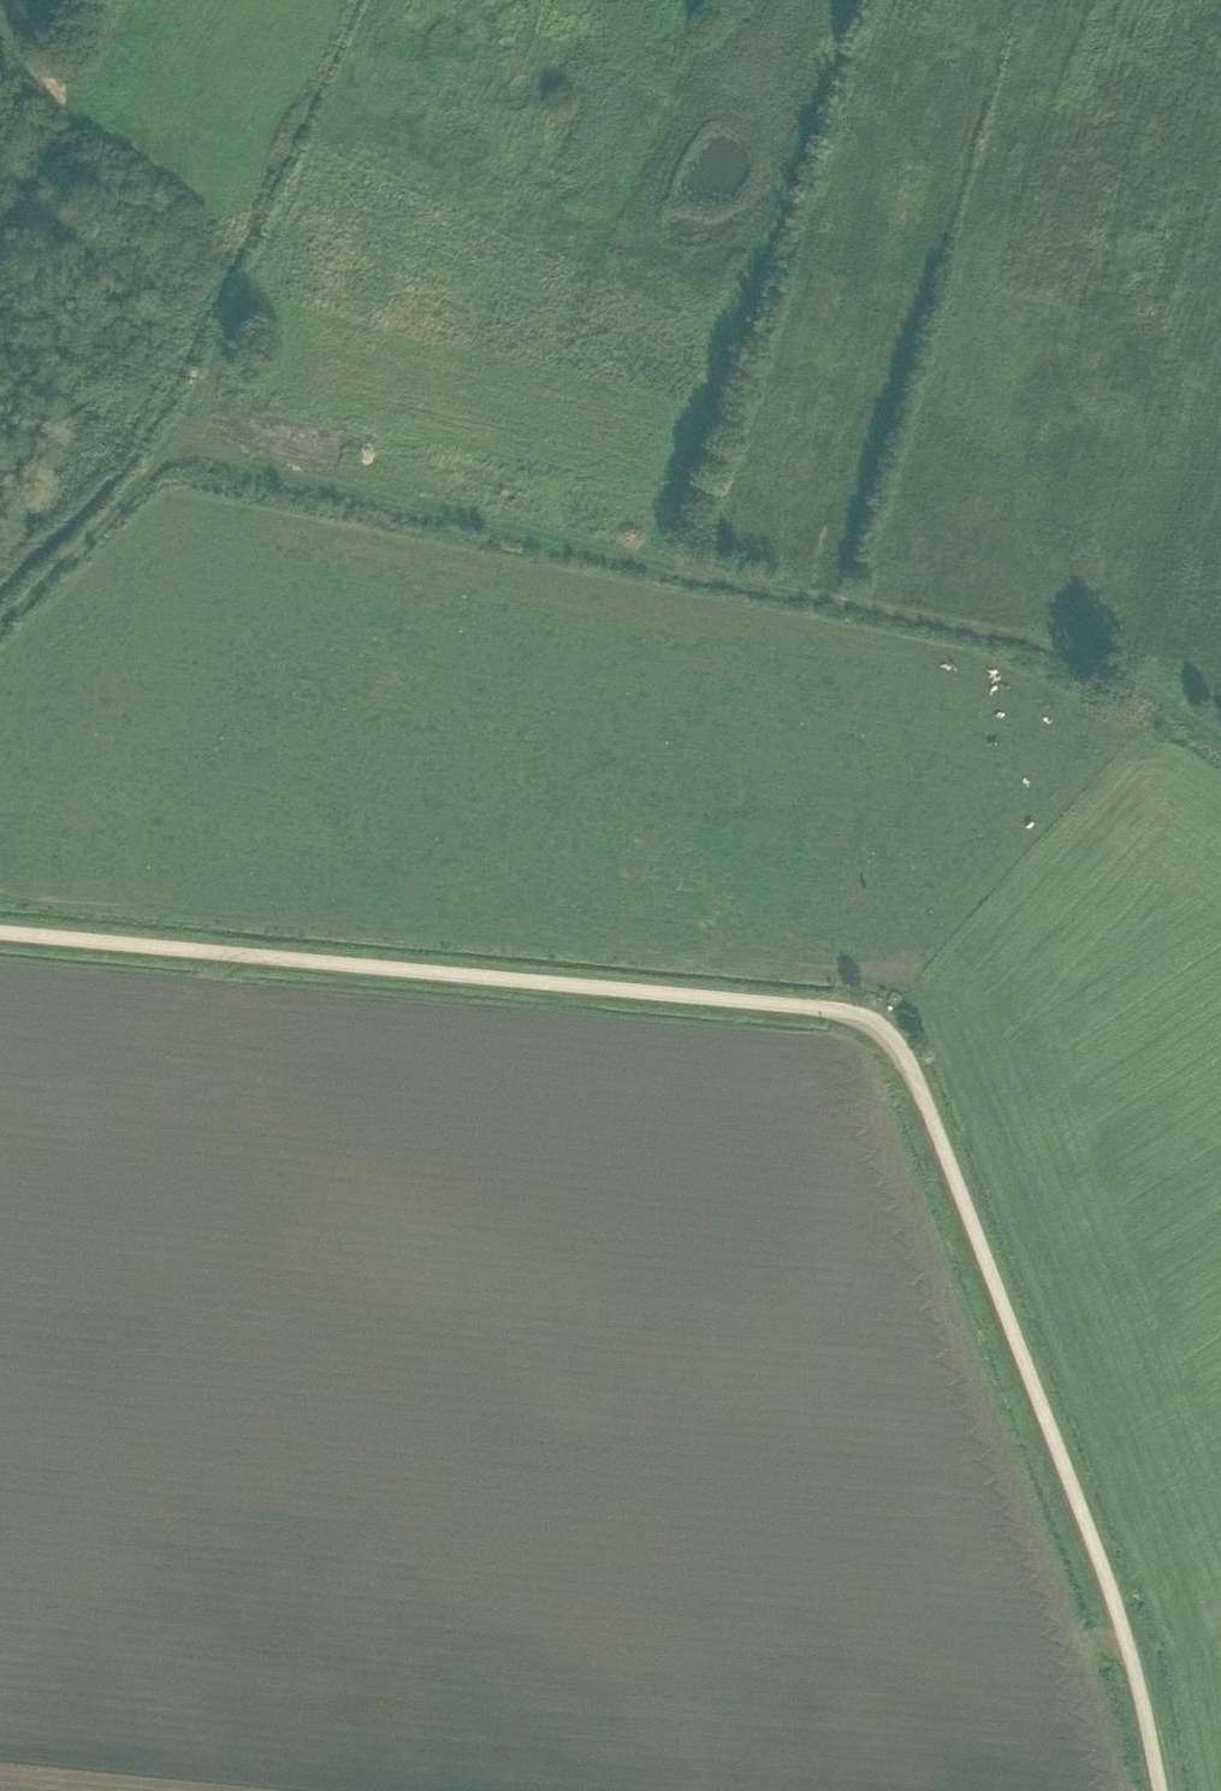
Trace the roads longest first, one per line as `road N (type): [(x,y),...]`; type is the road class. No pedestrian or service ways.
road 1 (unclassified): [(1159,1790),(1135,1672),(1094,1549),(917,1082),(901,1051),(862,1018),(0,933)]

